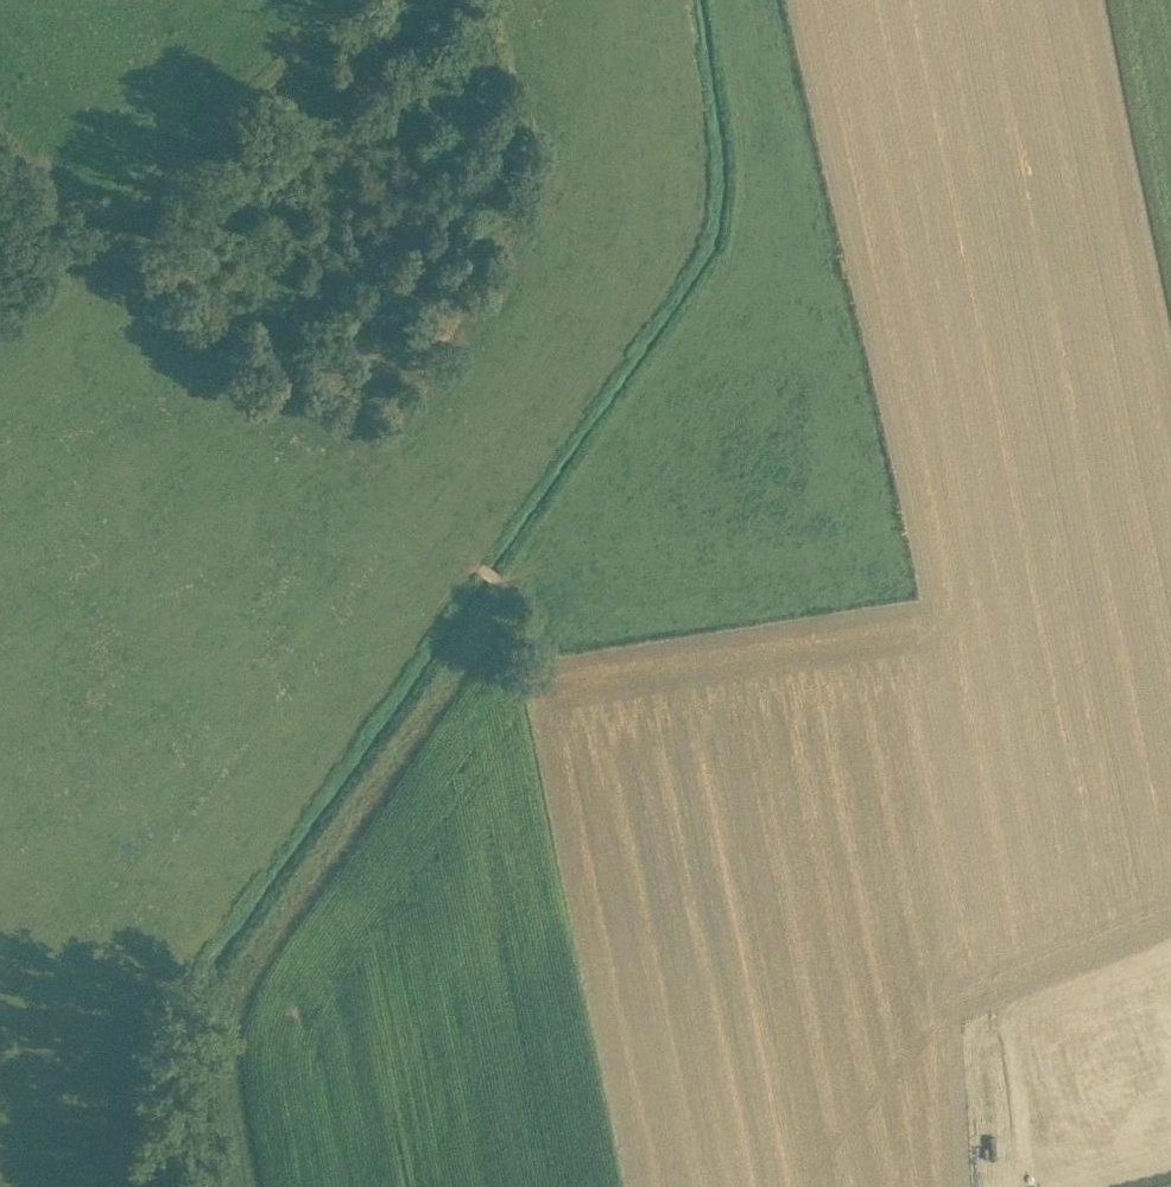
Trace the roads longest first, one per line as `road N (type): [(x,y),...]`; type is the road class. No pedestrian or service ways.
road 1 (track): [(346,0),(0,312)]

